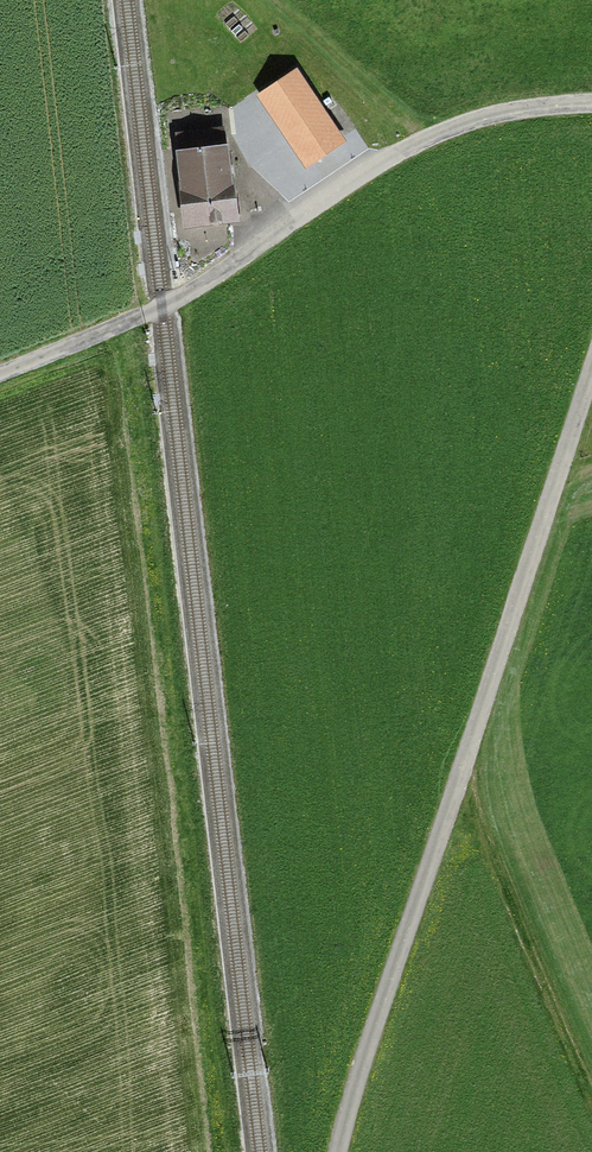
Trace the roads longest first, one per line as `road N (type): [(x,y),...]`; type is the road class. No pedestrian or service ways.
road 1 (unclassified): [(339,1151),(591,374)]
road 2 (unclassified): [(0,373),(162,309),(431,136),(493,114),(591,102)]
road 3 (track): [(466,759),(507,895),(591,1090)]

